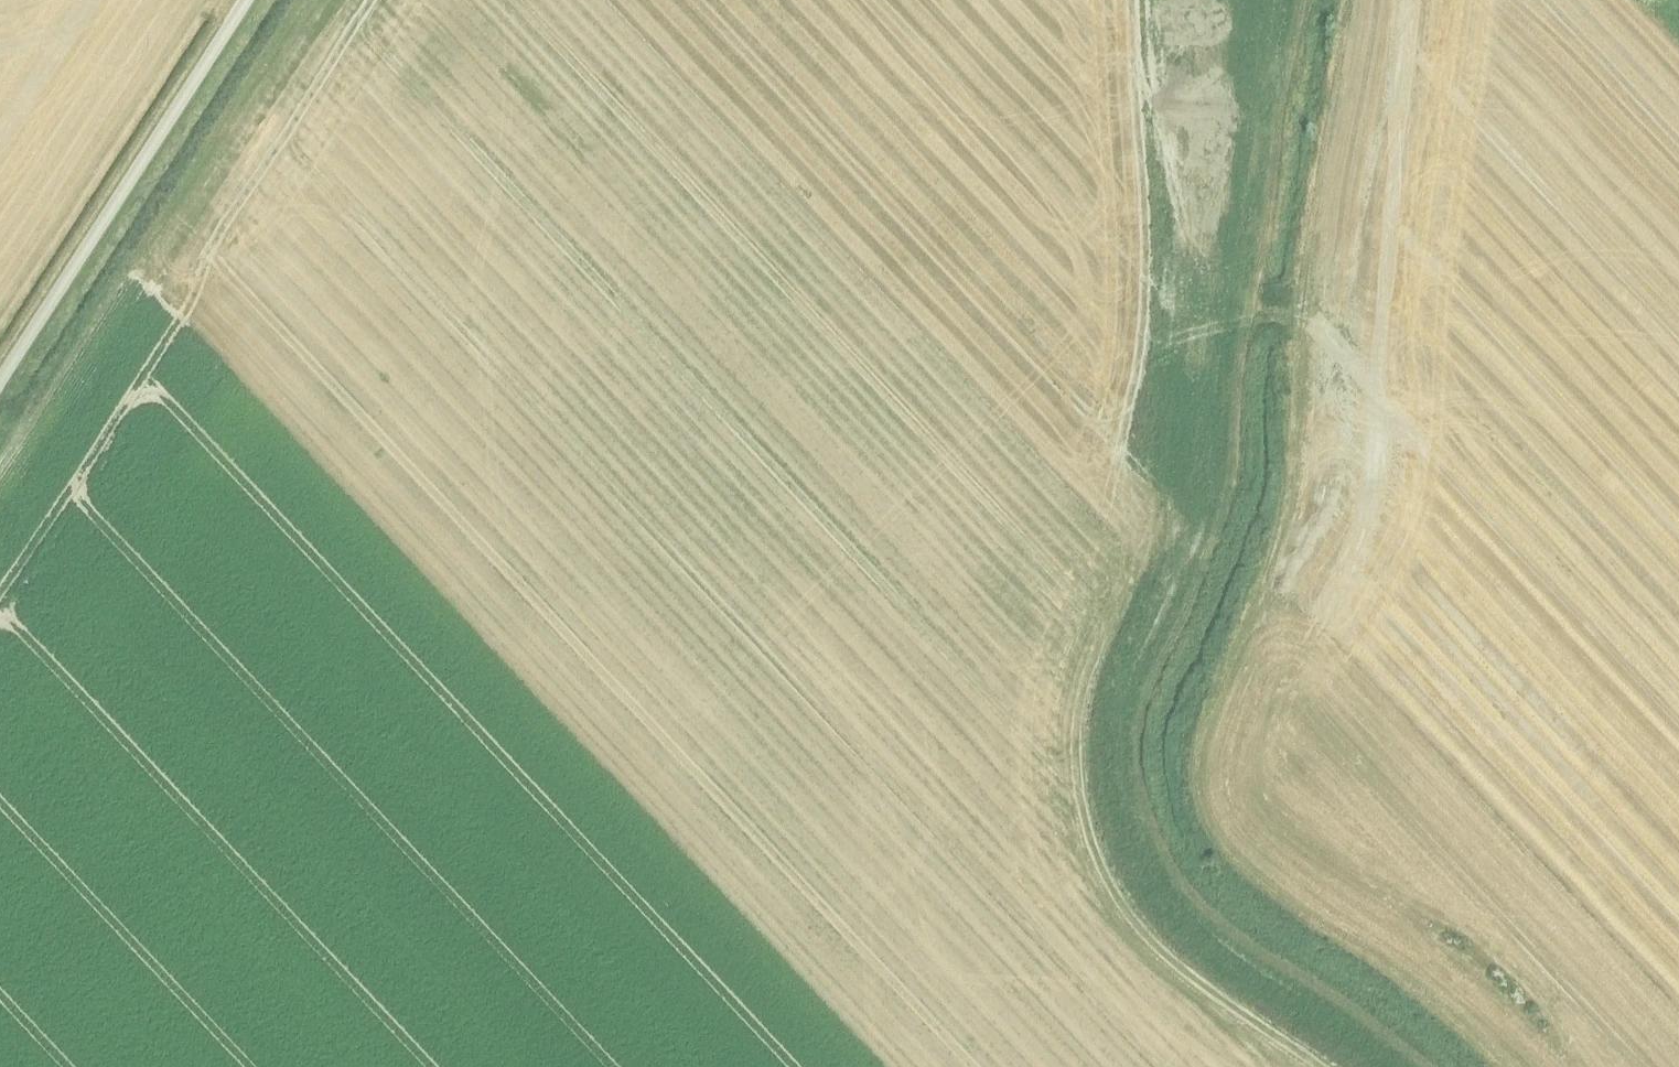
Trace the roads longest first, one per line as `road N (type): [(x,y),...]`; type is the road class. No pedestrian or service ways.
road 1 (unclassified): [(0,380),(246,0)]

